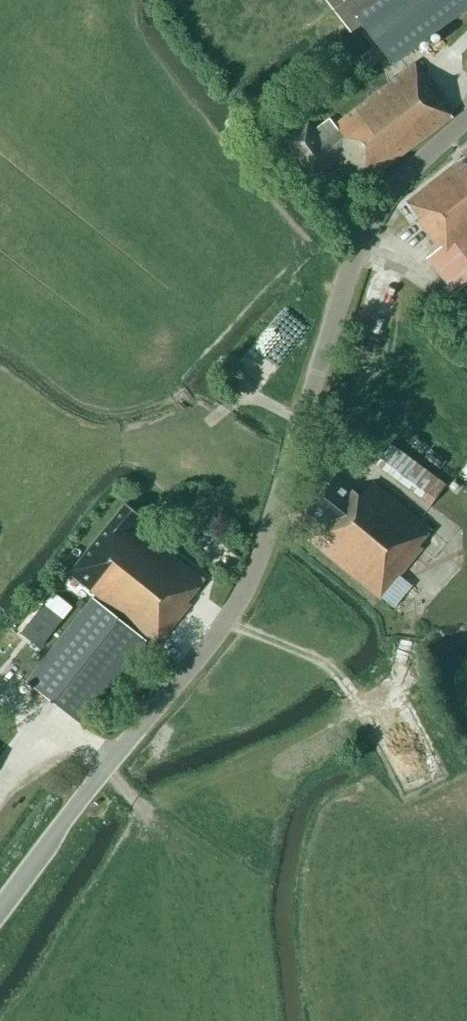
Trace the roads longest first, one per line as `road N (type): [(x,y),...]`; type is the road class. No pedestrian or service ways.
road 1 (tertiary): [(0,911),(228,623),(257,571),(366,239),(395,190),(466,124)]
road 2 (track): [(228,623),(330,668),(374,730)]

